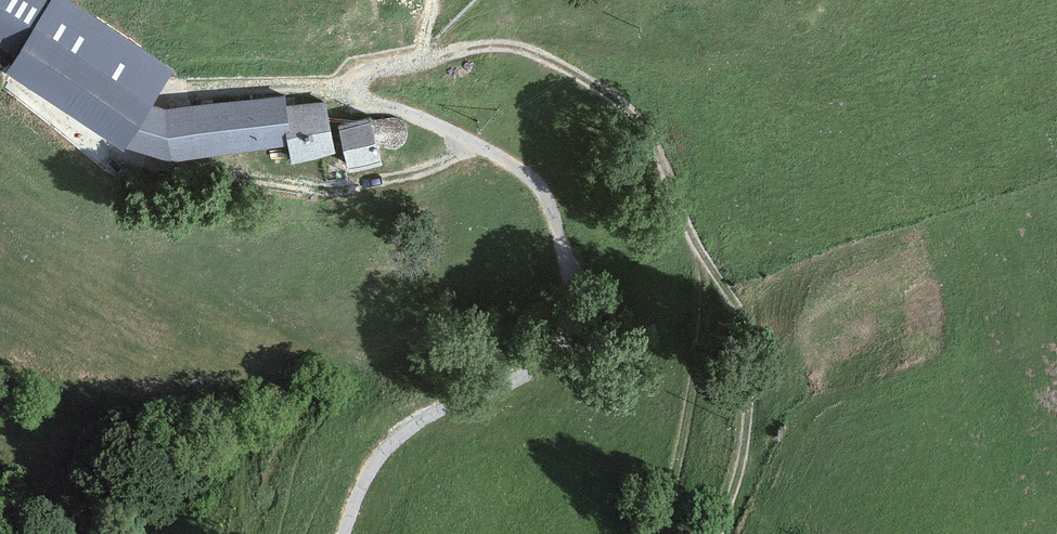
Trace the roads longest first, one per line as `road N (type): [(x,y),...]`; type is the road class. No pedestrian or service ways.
road 1 (track): [(344,533),(372,466),(408,429),(521,377),(564,339),(573,302),(557,230),(539,188),(436,119),(345,87),(216,84),(214,76),(491,45),(542,56),(627,108),(655,146),(696,245),(738,305),(748,350),(746,425),(719,533)]
road 2 (track): [(672,533),(706,257)]

